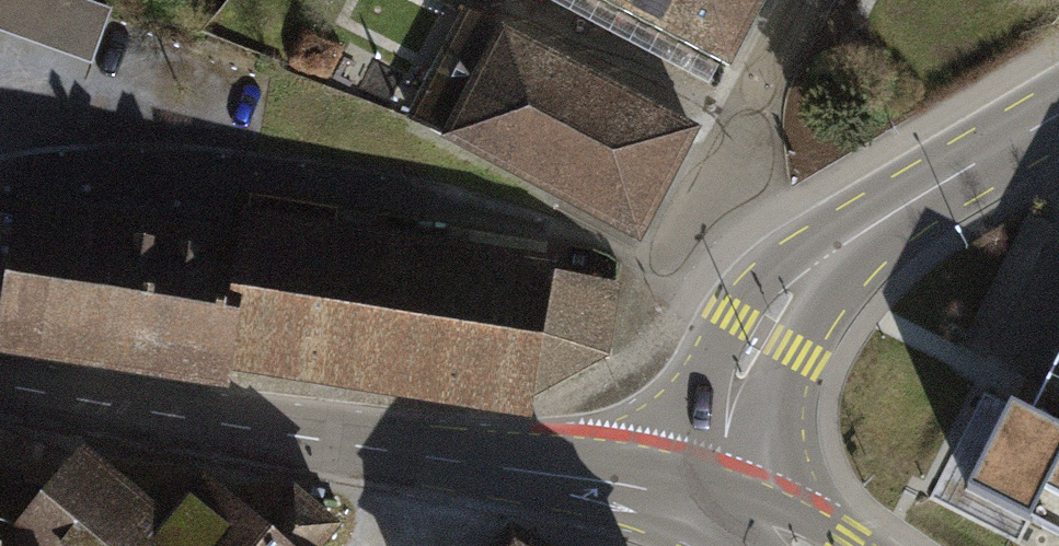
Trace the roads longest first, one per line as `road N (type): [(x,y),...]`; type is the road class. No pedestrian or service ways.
road 1 (tertiary): [(0,384),(708,498)]
road 2 (secondary): [(708,498),(715,439),(760,332),(796,284),(1058,120)]

